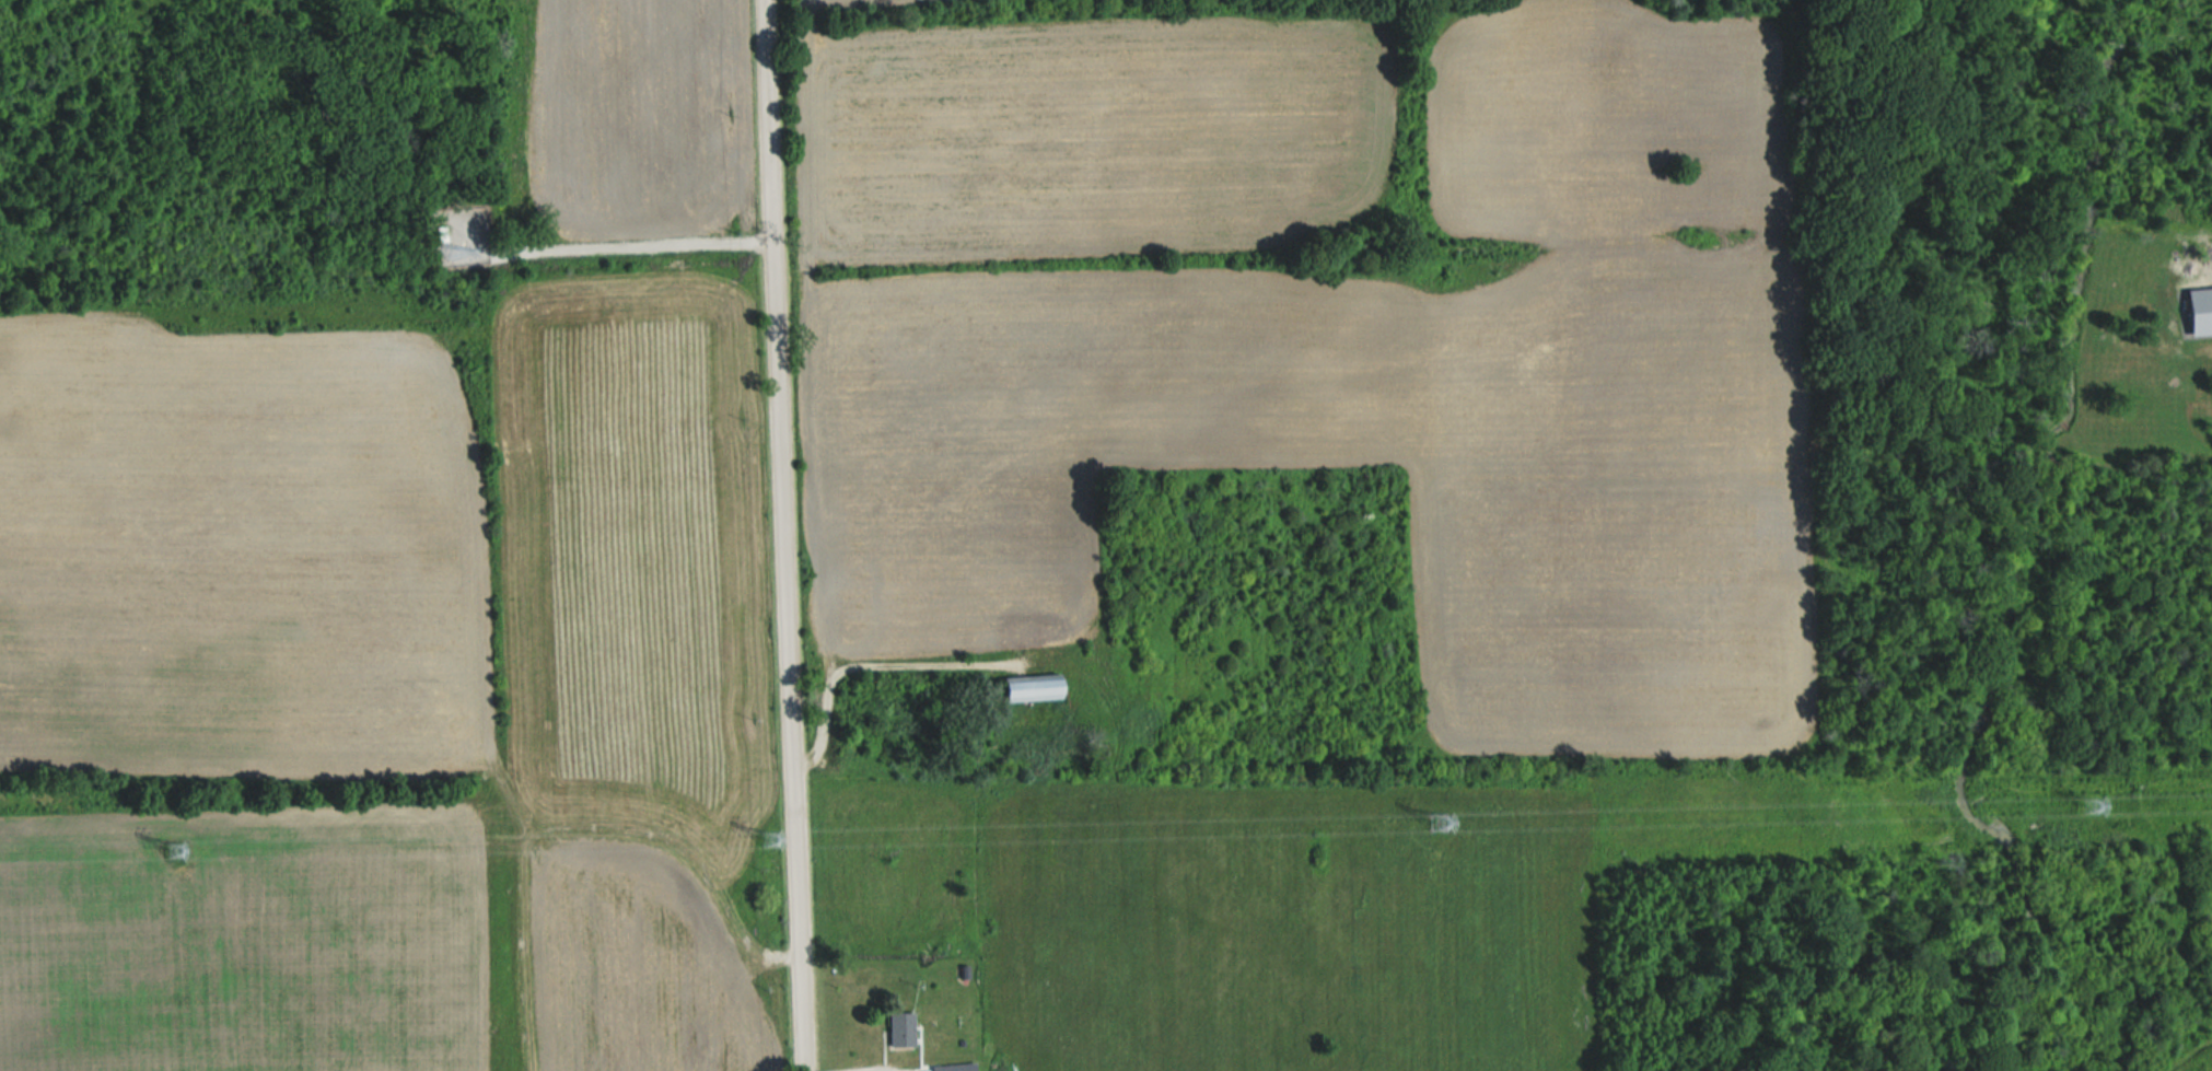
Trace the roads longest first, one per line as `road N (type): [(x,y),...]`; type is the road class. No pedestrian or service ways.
road 1 (residential): [(760,0),(799,1070)]

